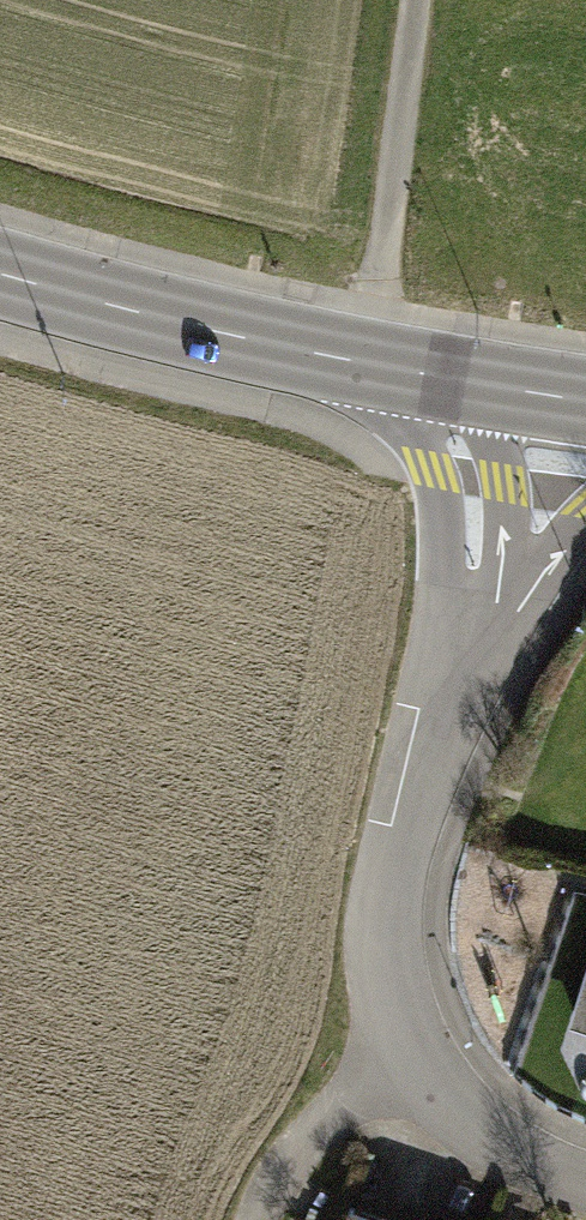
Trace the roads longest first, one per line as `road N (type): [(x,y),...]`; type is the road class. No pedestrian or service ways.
road 1 (residential): [(529,393),(487,579),(393,847),(384,908),(388,952),(415,1056)]
road 2 (primary): [(0,272),(133,311),(529,393)]
road 3 (track): [(414,0),(373,366)]
road 4 (residential): [(415,1056),(316,1135),(279,1174),(255,1219)]
road 5 (residential): [(585,1182),(493,1143),(463,1119),(415,1056)]

